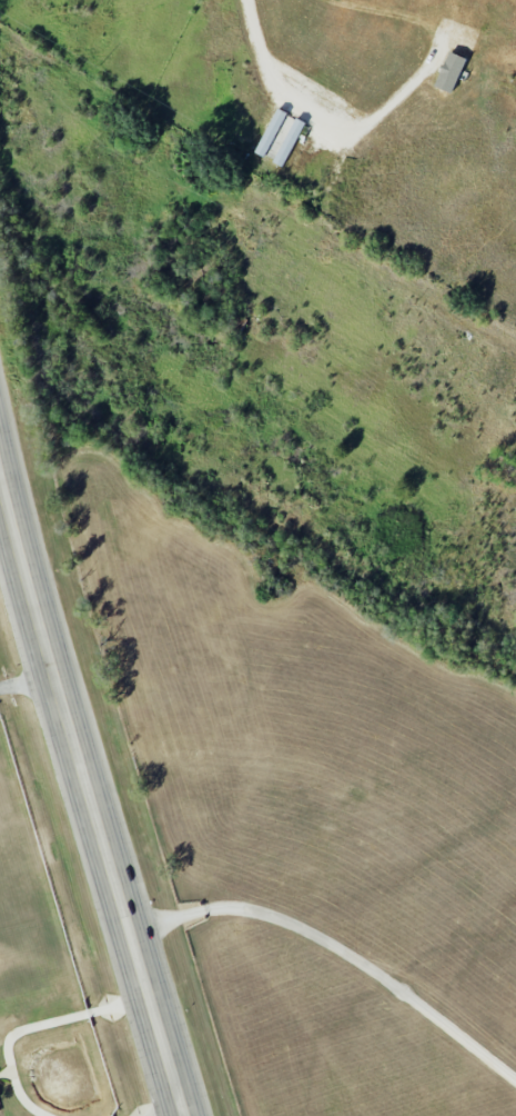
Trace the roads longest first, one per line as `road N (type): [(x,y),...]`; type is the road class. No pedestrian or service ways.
road 1 (primary): [(198,1115),(0,461)]

